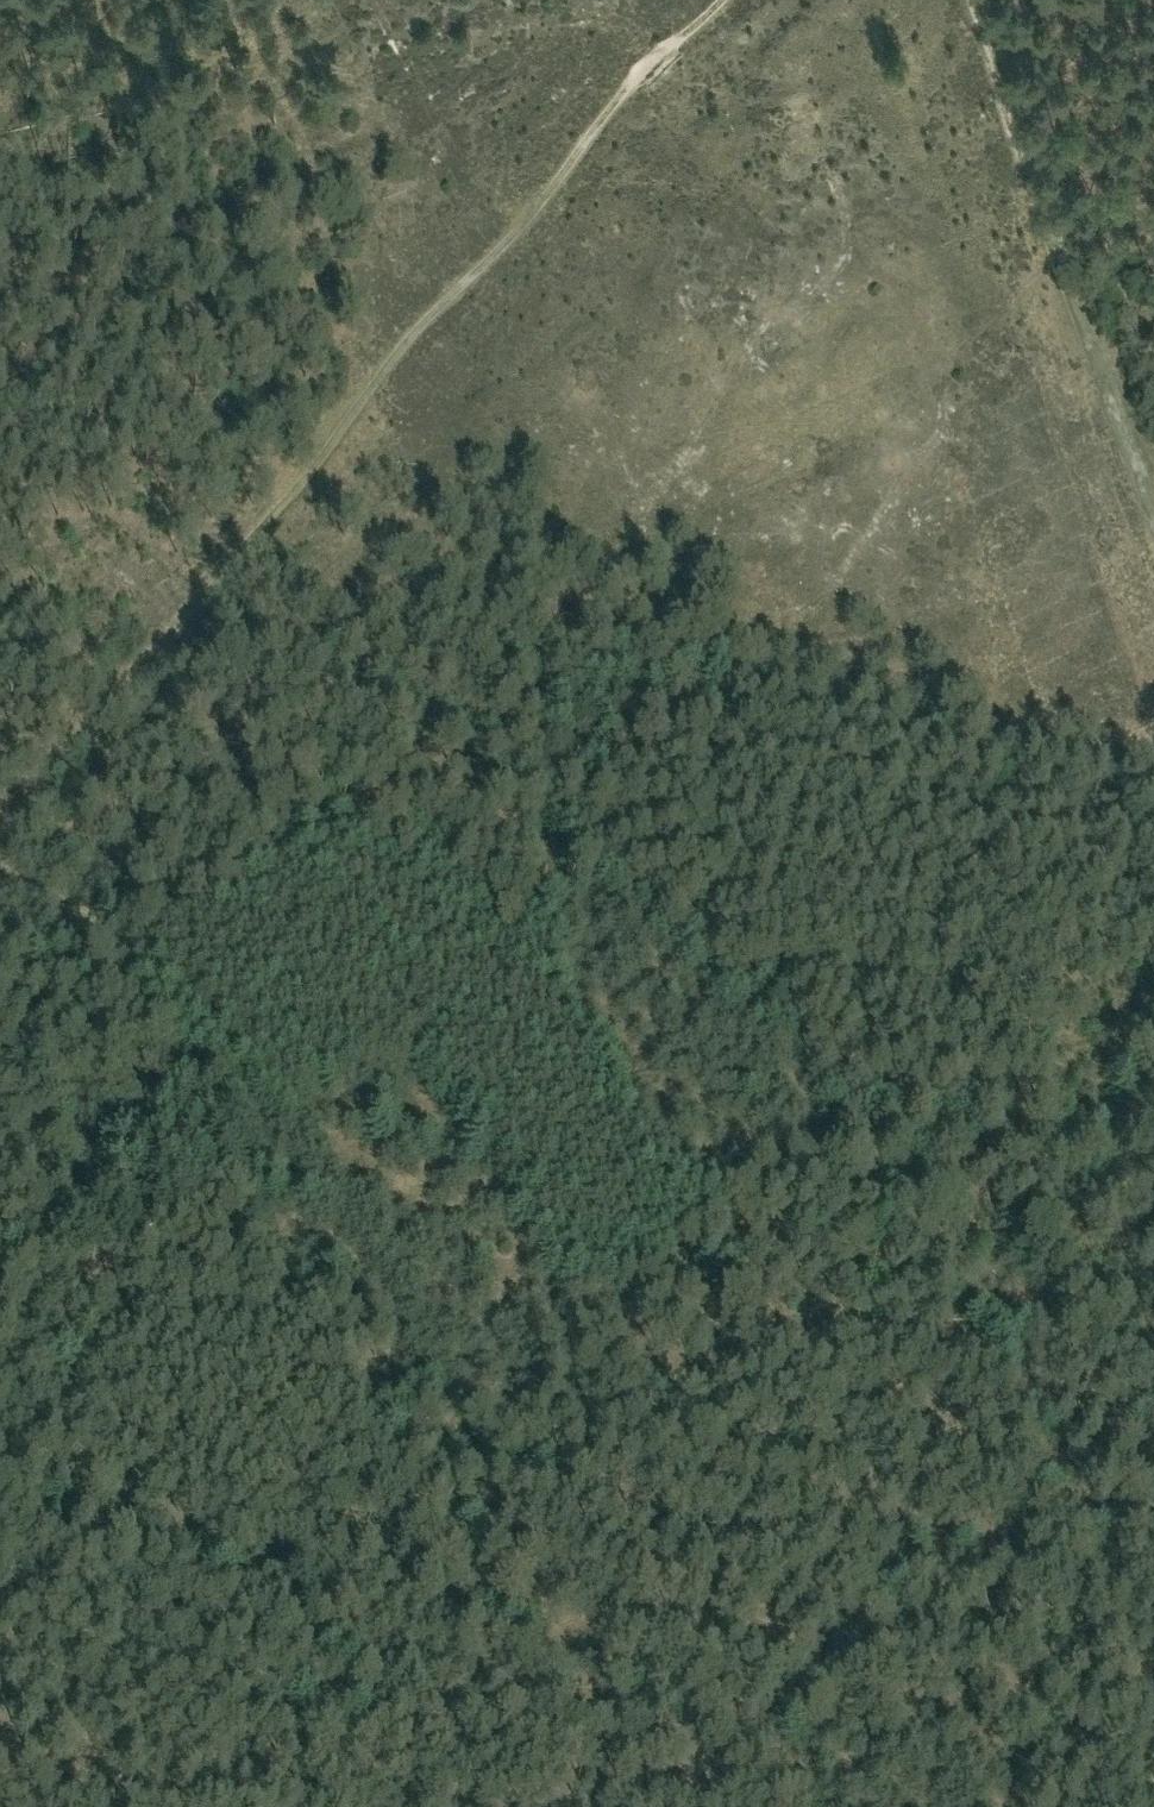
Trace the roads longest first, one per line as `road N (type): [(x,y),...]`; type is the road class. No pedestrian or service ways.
road 1 (track): [(0,823),(418,331),(721,0)]
road 2 (track): [(0,872),(227,1051),(457,1424),(503,1558)]
road 3 (track): [(1153,512),(972,0)]

